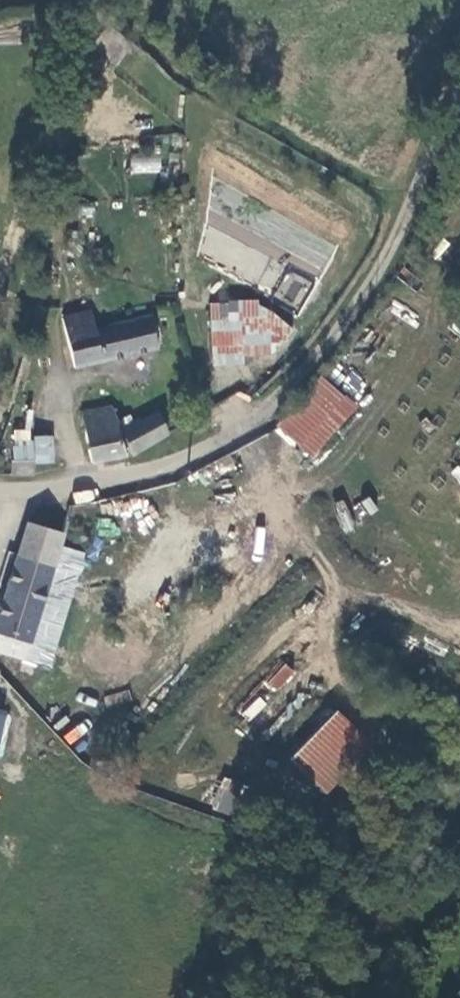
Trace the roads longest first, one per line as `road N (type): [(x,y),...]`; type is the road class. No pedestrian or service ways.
road 1 (unclassified): [(459,112),(348,318),(282,398),(201,449),(140,470),(0,487)]

